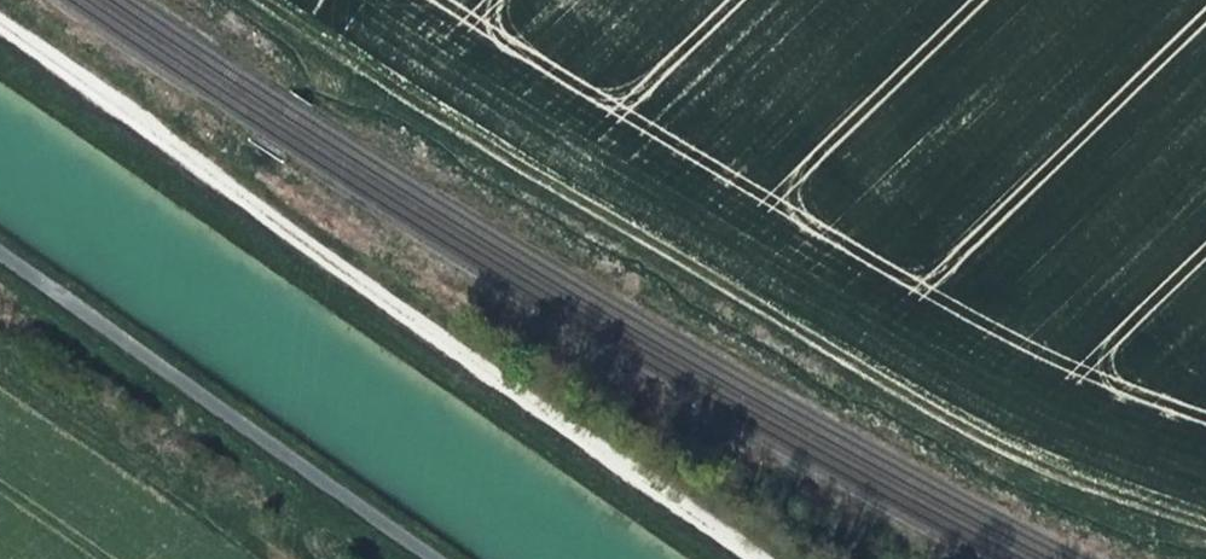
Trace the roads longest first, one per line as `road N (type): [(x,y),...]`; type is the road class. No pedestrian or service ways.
road 1 (track): [(260,0),(828,342),(1205,541)]
road 2 (track): [(761,558),(0,30)]
road 3 (track): [(253,558),(0,382)]

